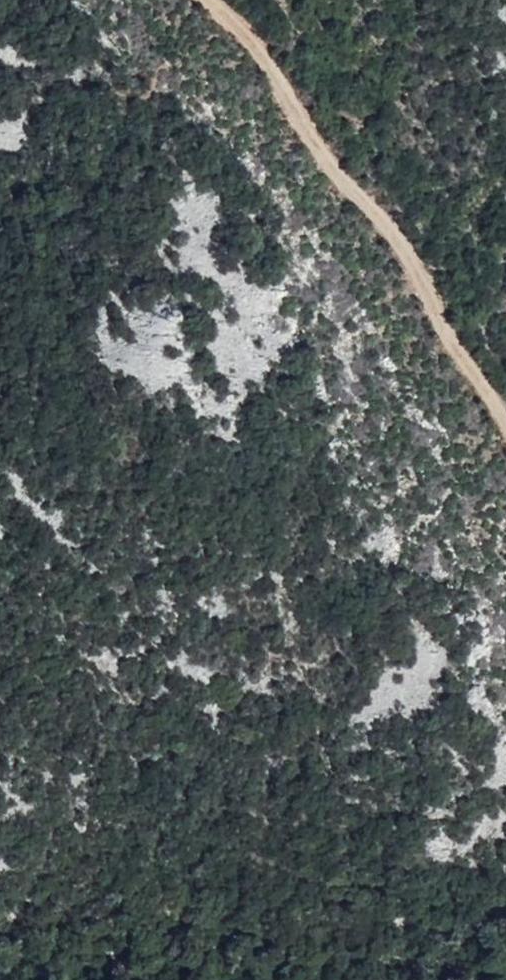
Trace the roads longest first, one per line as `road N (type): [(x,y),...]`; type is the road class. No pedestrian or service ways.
road 1 (track): [(215,0),(237,18),(293,97),(325,158),(397,234),(505,423)]

